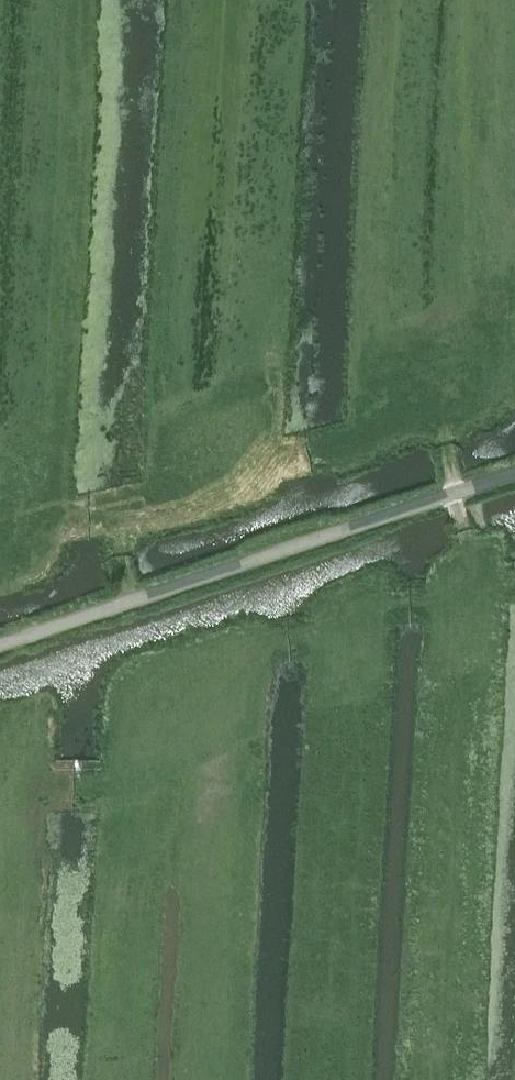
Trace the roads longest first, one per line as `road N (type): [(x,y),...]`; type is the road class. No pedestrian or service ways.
road 1 (unclassified): [(0,643),(514,474)]
road 2 (track): [(457,680),(469,534),(448,453),(454,370)]

